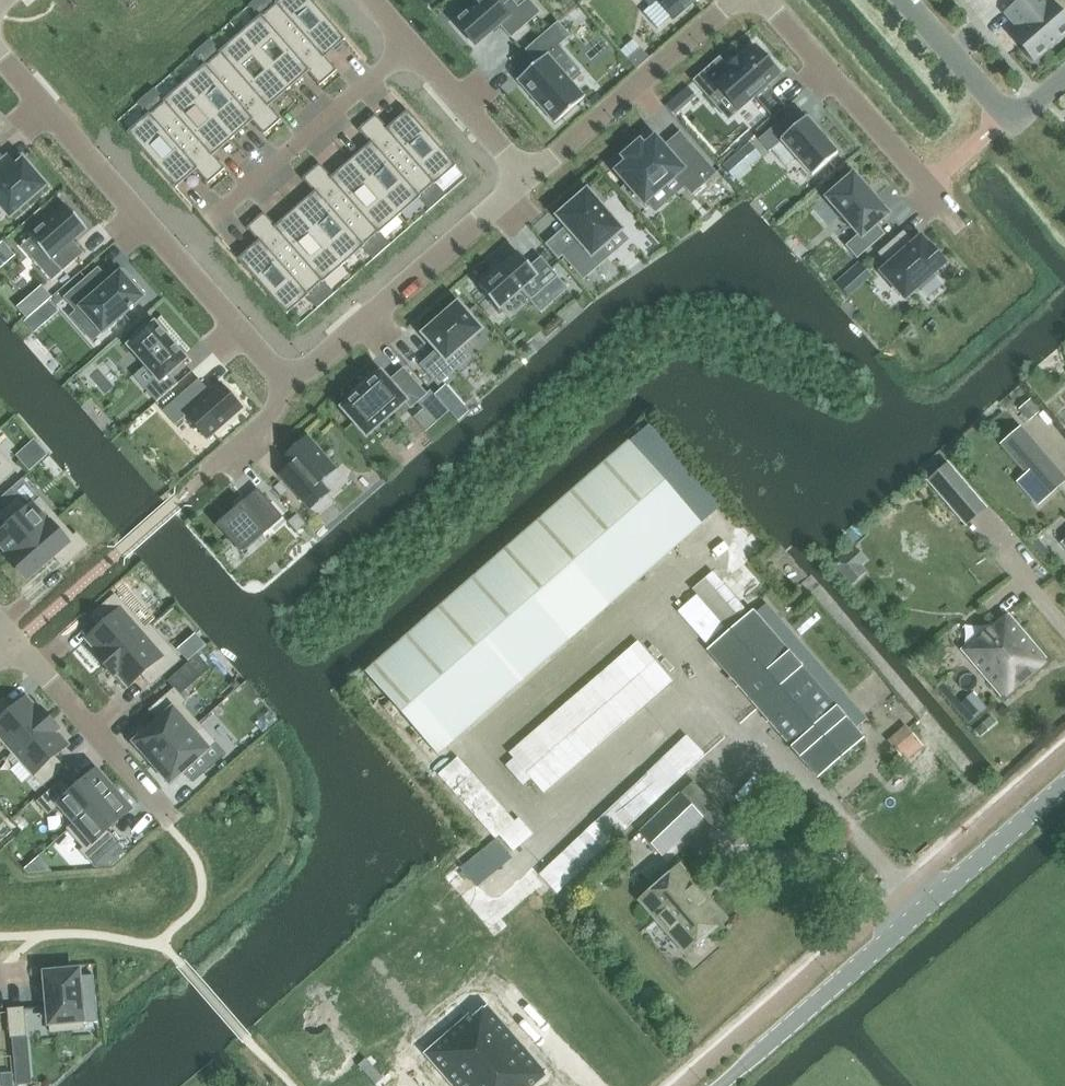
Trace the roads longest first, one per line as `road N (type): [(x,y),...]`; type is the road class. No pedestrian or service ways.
road 1 (tertiary): [(721,1085),(1064,787)]
road 2 (residential): [(289,399),(530,177)]
road 3 (residential): [(418,44),(174,258)]
road 4 (residential): [(767,0),(961,224)]
road 5 (residential): [(530,177),(740,0)]
road 6 (residential): [(174,258),(0,51)]
road 7 (residential): [(165,808),(21,642)]
road 8 (residential): [(289,399),(174,258)]
road 9 (residential): [(530,177),(418,44)]
road 10 (residential): [(1001,111),(903,0)]

